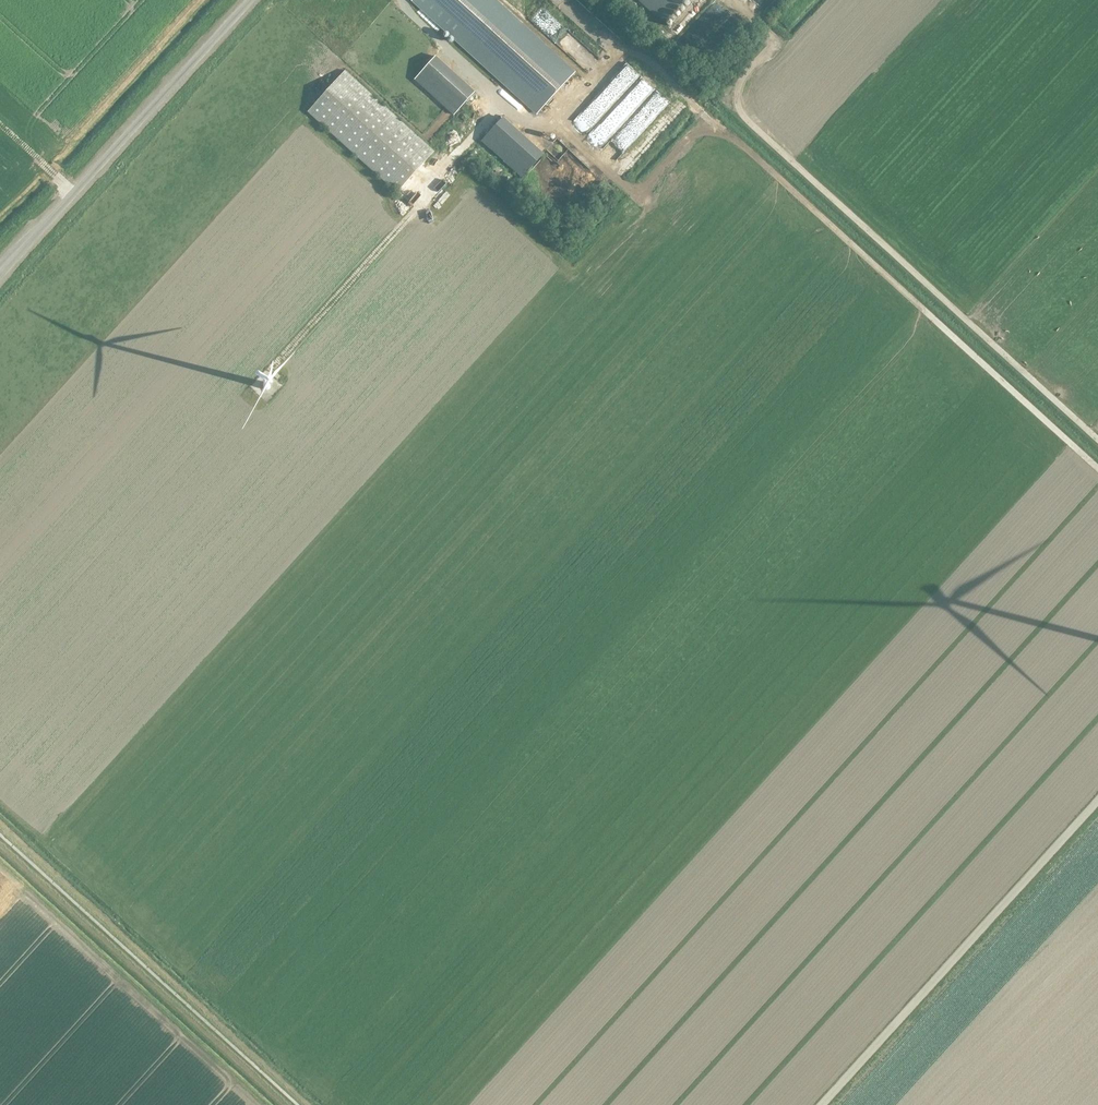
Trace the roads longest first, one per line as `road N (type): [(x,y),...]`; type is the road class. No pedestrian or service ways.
road 1 (unclassified): [(0,273),(247,0)]

